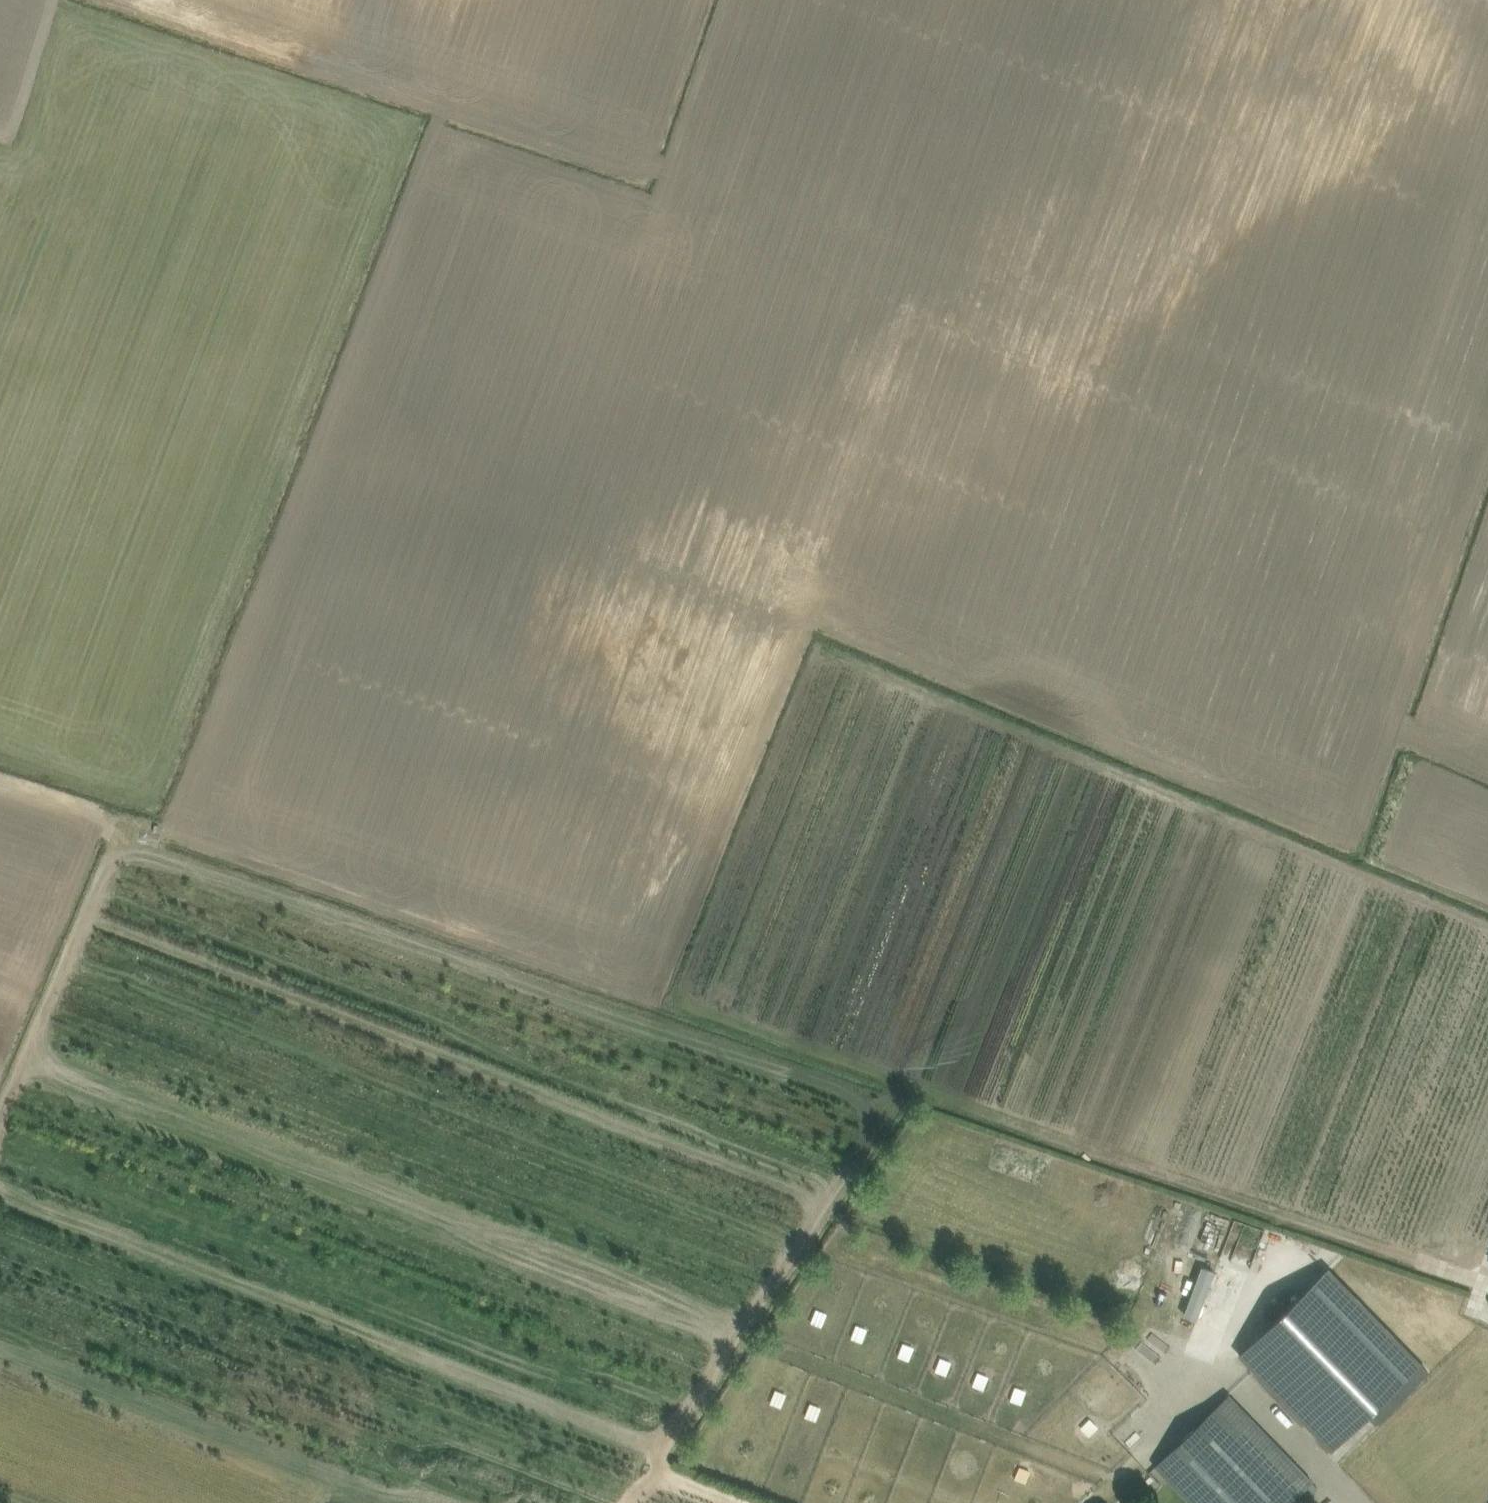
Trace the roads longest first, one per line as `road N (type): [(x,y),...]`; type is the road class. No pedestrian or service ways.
road 1 (track): [(0,780),(1487,1289)]

